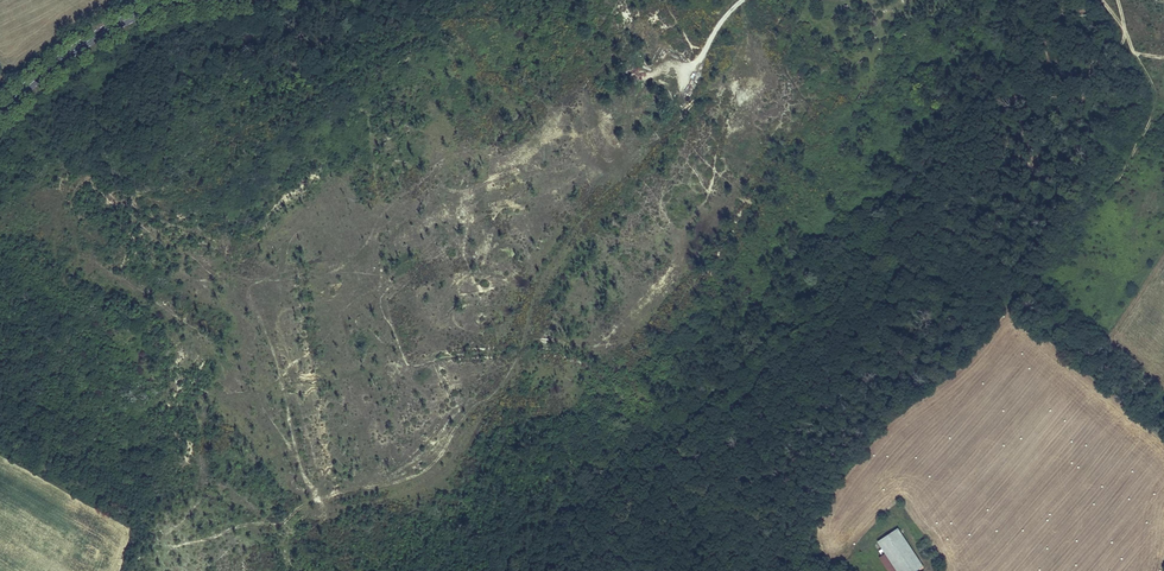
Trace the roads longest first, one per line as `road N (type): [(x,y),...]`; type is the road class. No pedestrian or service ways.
road 1 (track): [(120,570),(127,558),(156,546),(280,521),(314,498),(421,472),(460,421),(496,396),(563,252),(667,132),(718,31),(750,0)]
road 2 (primary): [(192,0),(129,17),(0,107)]

